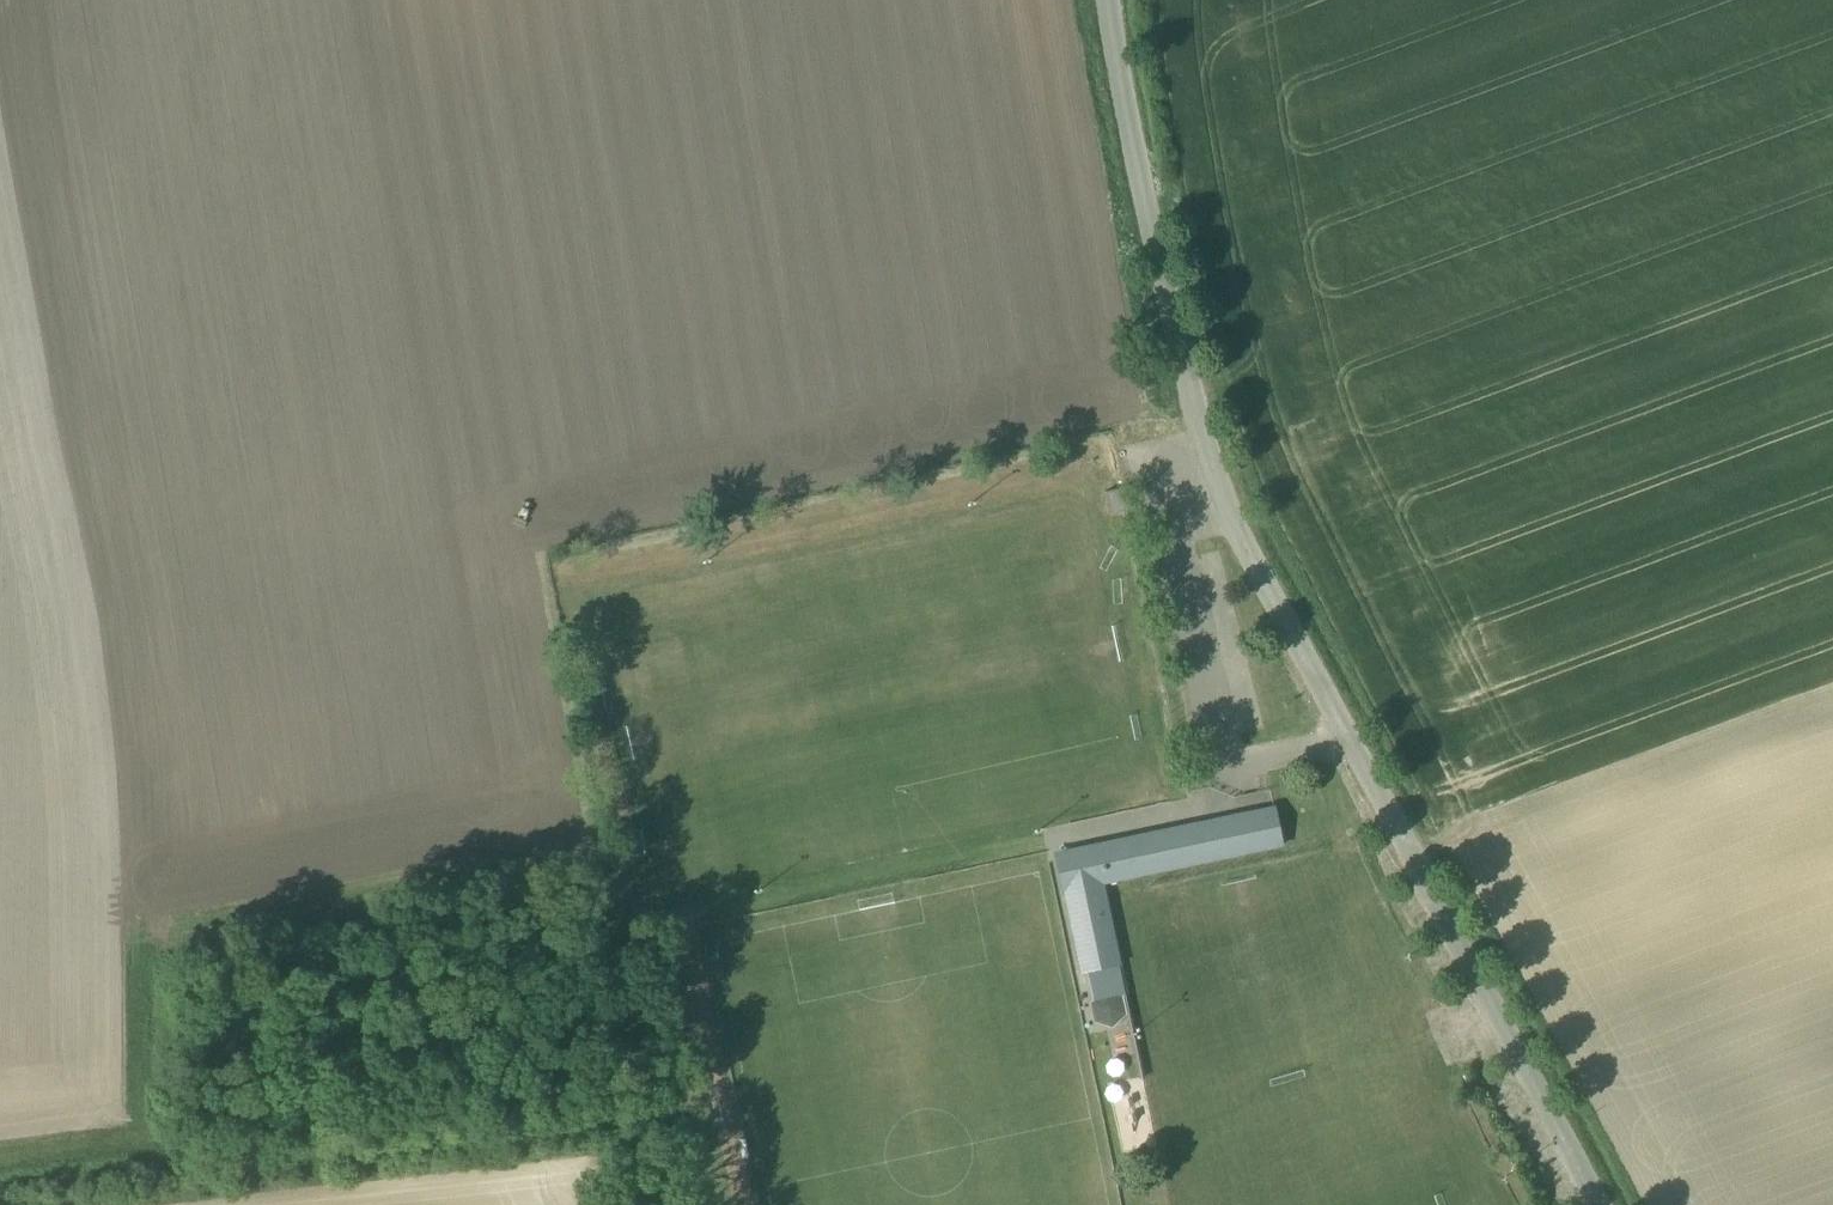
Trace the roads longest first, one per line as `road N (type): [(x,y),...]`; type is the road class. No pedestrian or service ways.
road 1 (unclassified): [(1601,1204),(1345,743),(1224,504),(1173,341),(1102,0)]

